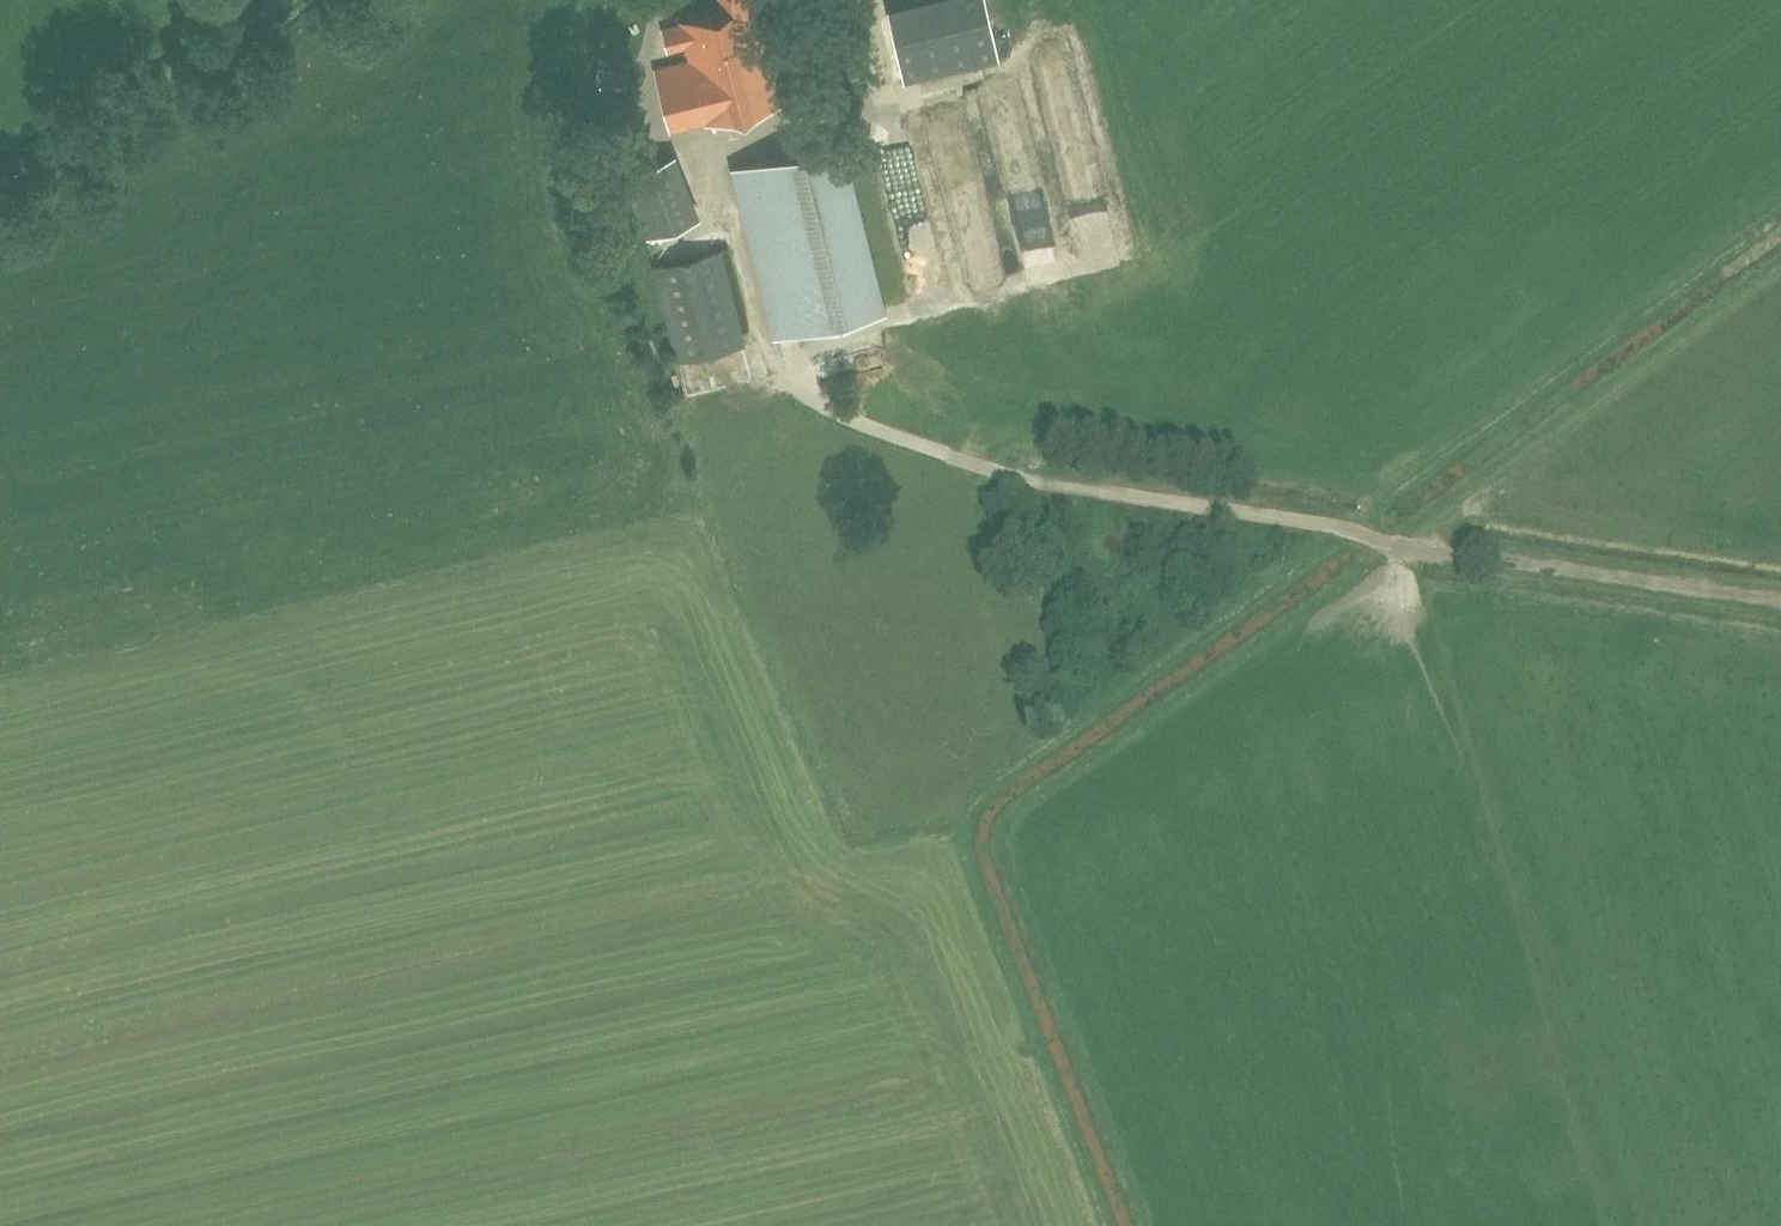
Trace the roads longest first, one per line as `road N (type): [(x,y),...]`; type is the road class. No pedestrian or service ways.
road 1 (unclassified): [(0,181),(277,0)]

